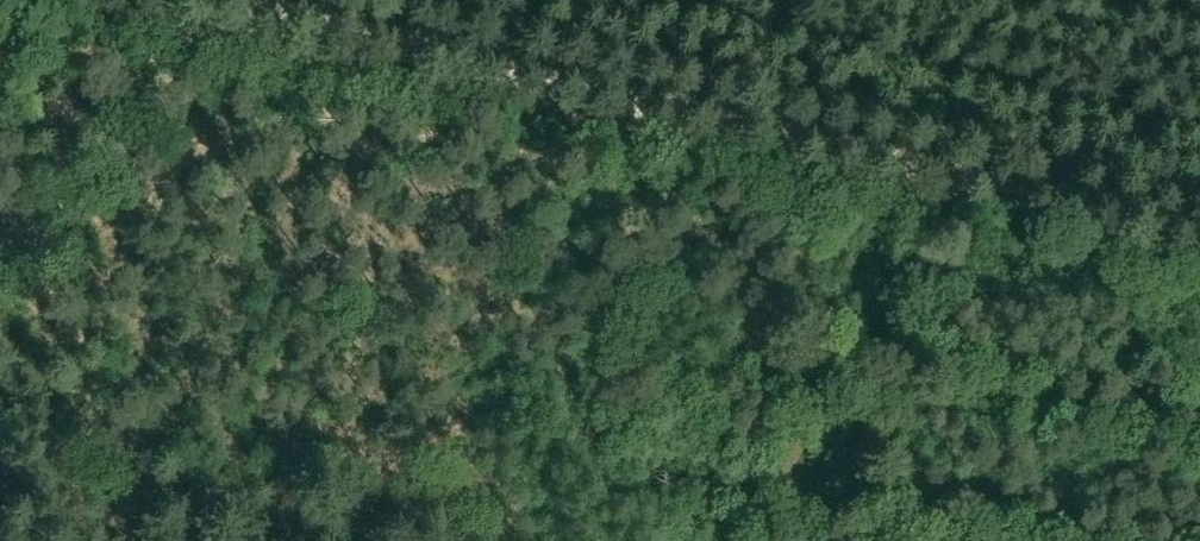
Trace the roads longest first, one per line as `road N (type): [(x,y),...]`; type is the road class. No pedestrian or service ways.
road 1 (track): [(230,0),(1199,232)]

